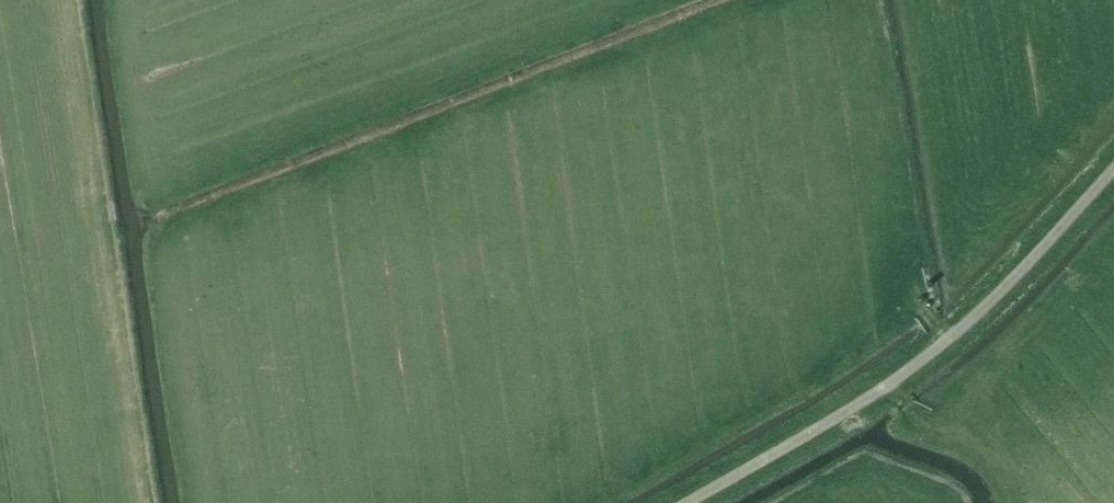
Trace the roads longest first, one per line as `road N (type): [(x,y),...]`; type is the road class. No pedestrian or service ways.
road 1 (unclassified): [(687,502),(923,357),(1000,292),(1113,172)]

